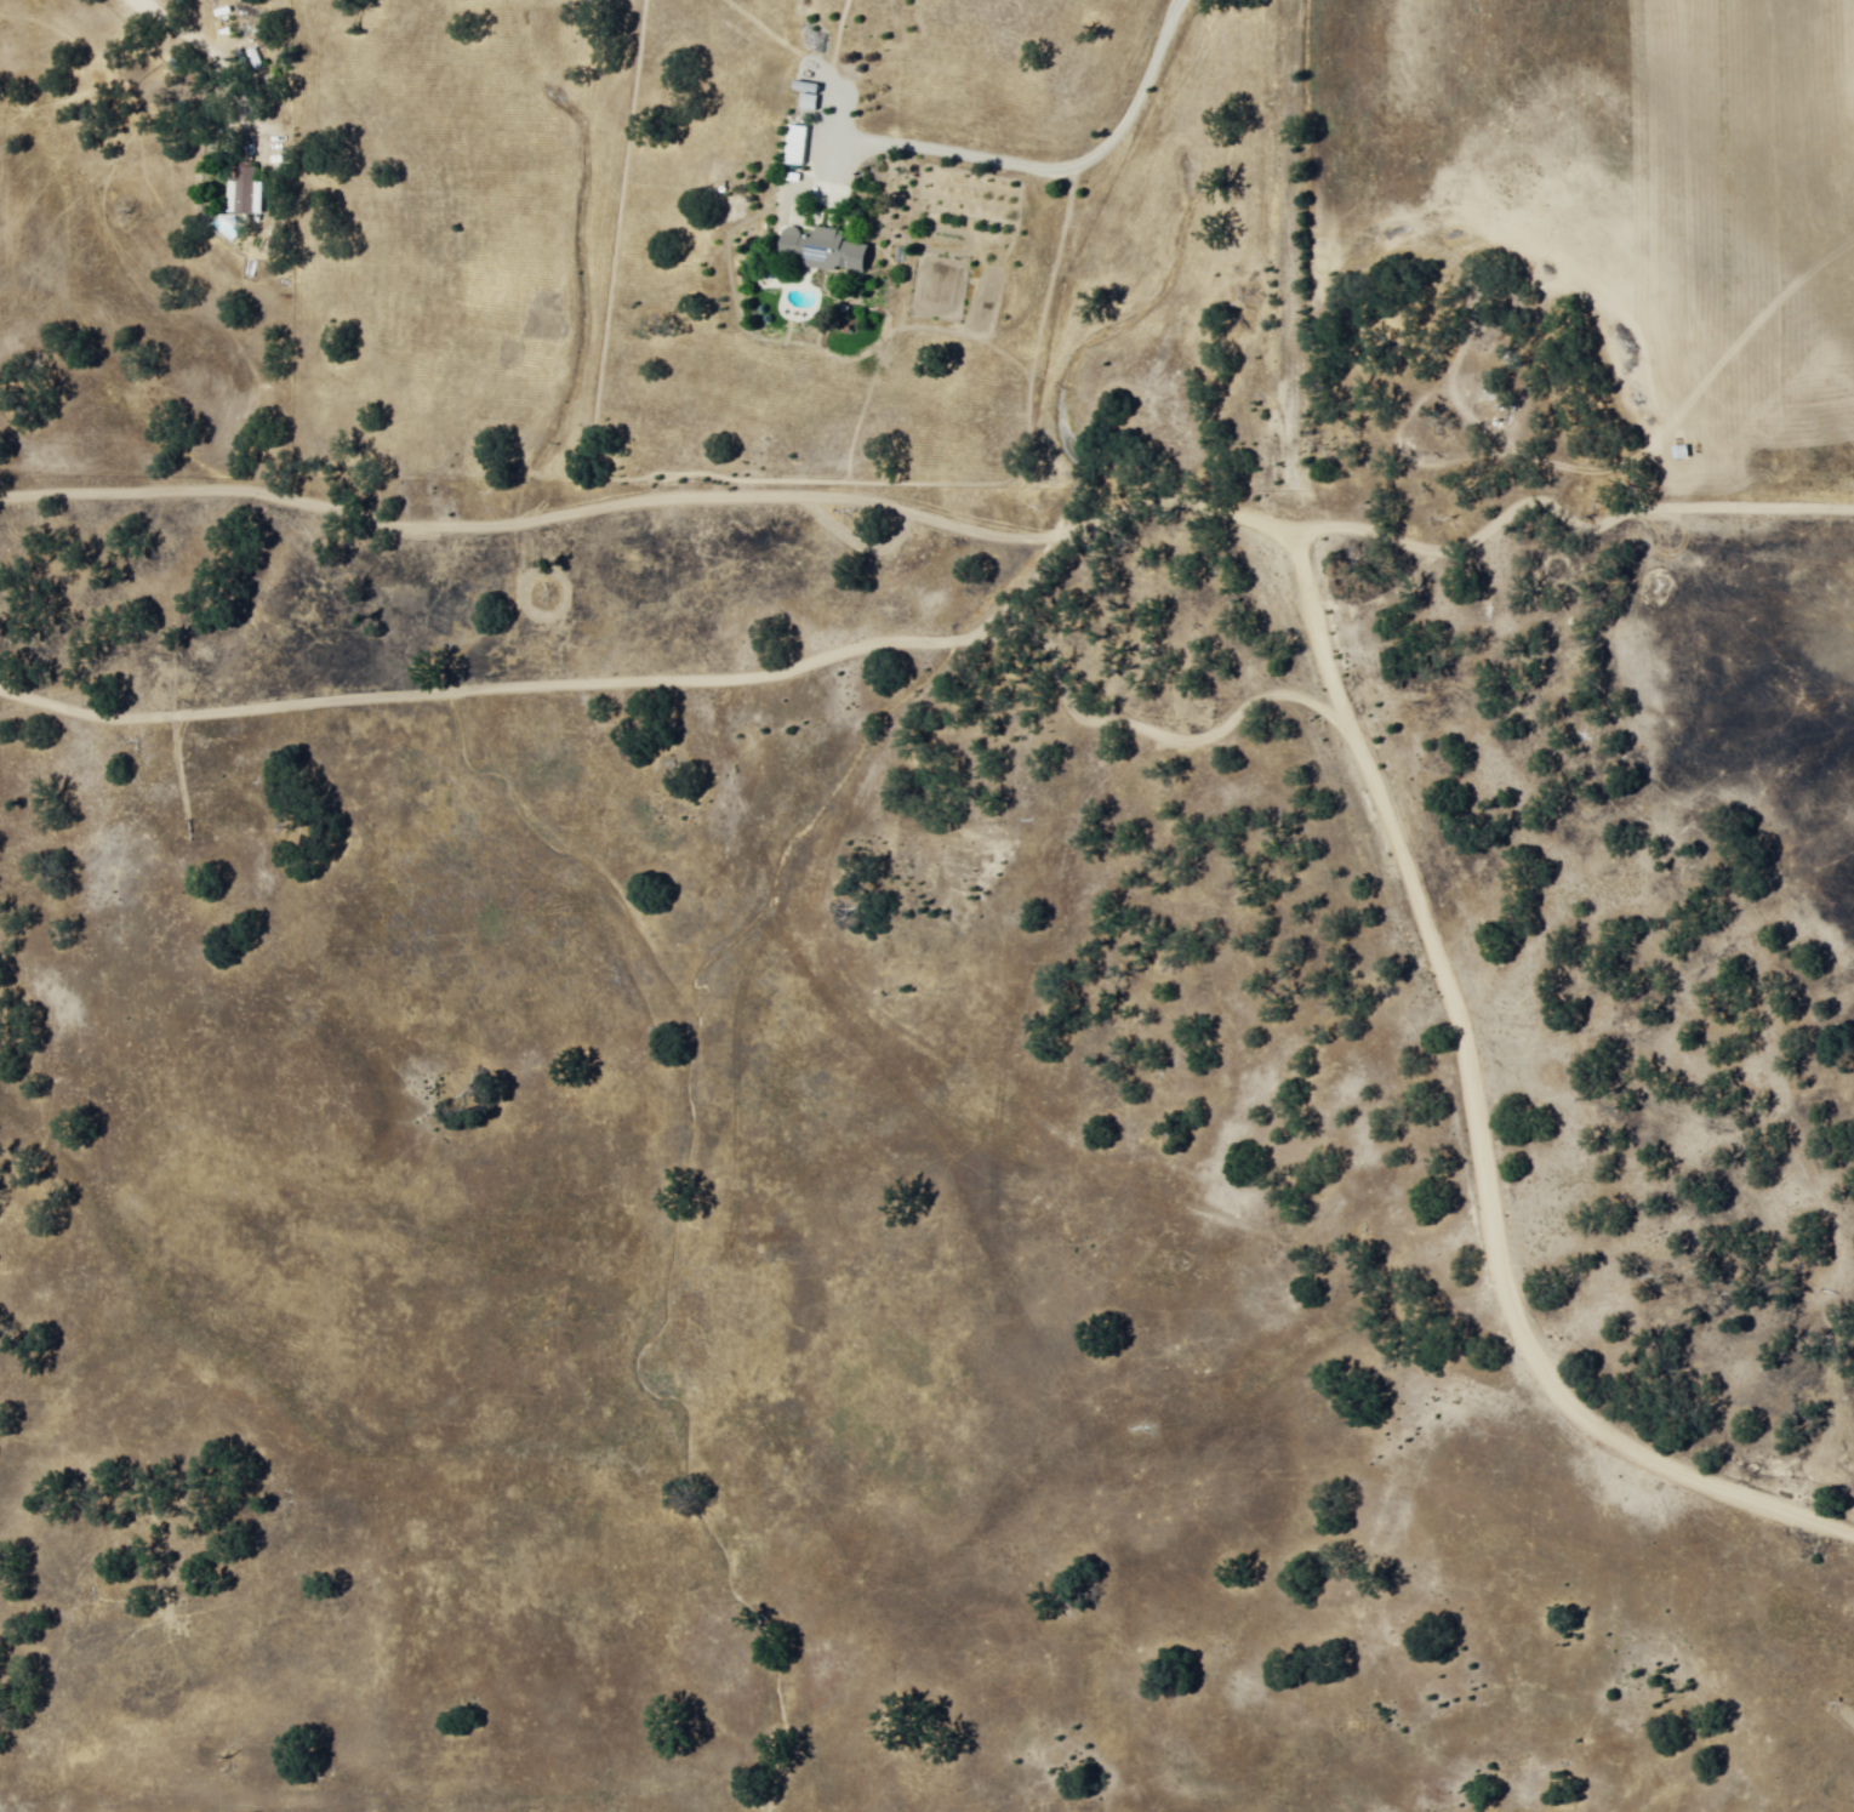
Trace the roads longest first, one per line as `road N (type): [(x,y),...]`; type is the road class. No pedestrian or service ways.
road 1 (track): [(1282,0),(1303,534),(1362,790),(1449,967),(1546,1386),(1853,1543)]
road 2 (track): [(960,1173),(1449,967)]

